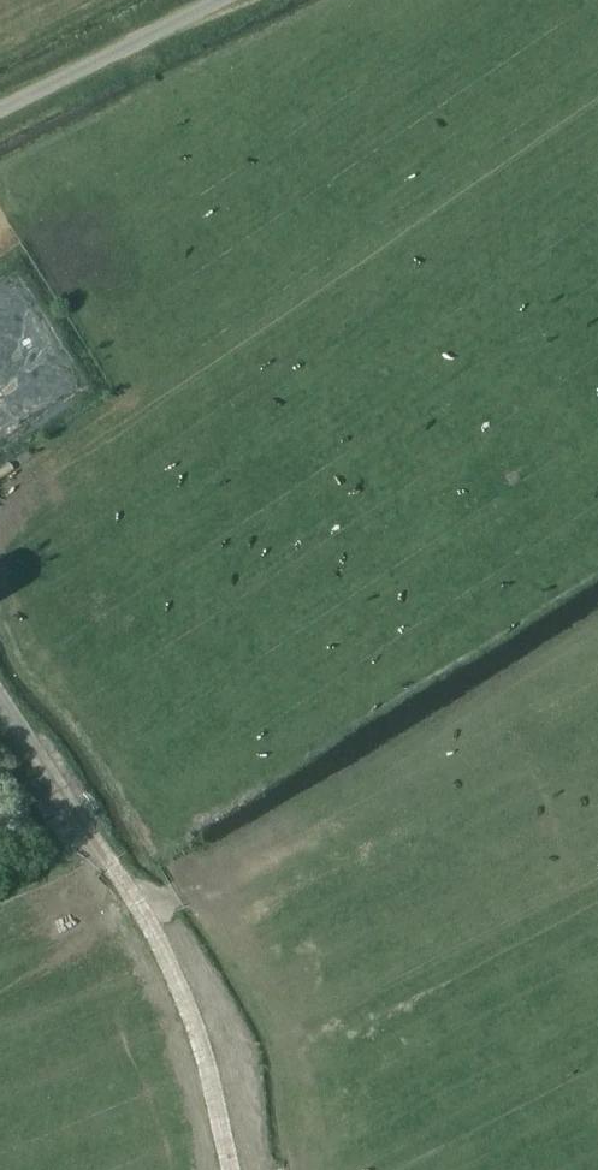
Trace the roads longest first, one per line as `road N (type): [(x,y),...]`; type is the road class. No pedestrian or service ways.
road 1 (unclassified): [(0,110),(219,0)]

